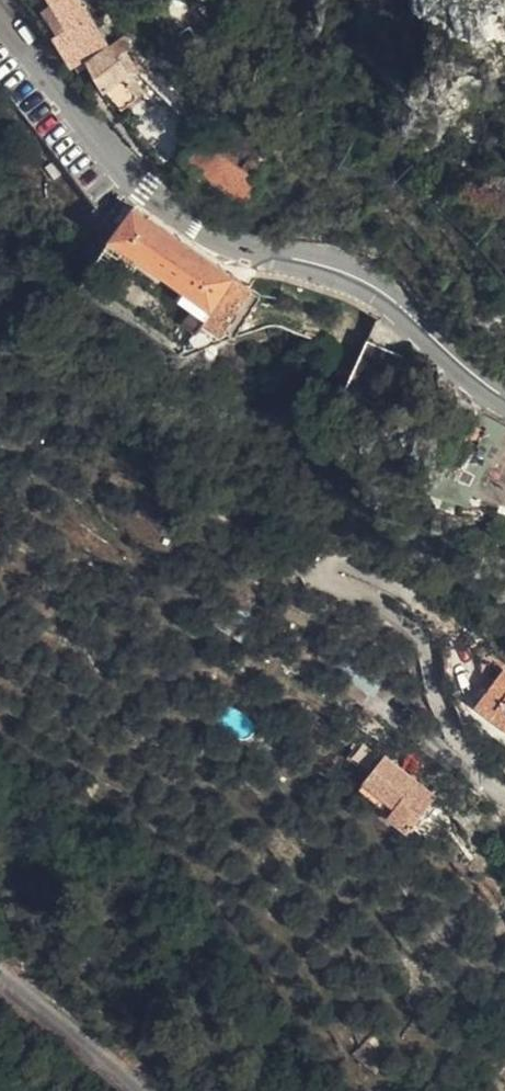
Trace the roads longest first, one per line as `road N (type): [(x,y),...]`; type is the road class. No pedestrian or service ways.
road 1 (secondary): [(504,404),(374,294),(325,269),(247,250),(168,211),(0,22)]
road 2 (unclassified): [(314,583),(383,610),(413,637),(447,729),(504,805)]
road 3 (unclassified): [(136,1090),(0,976)]

